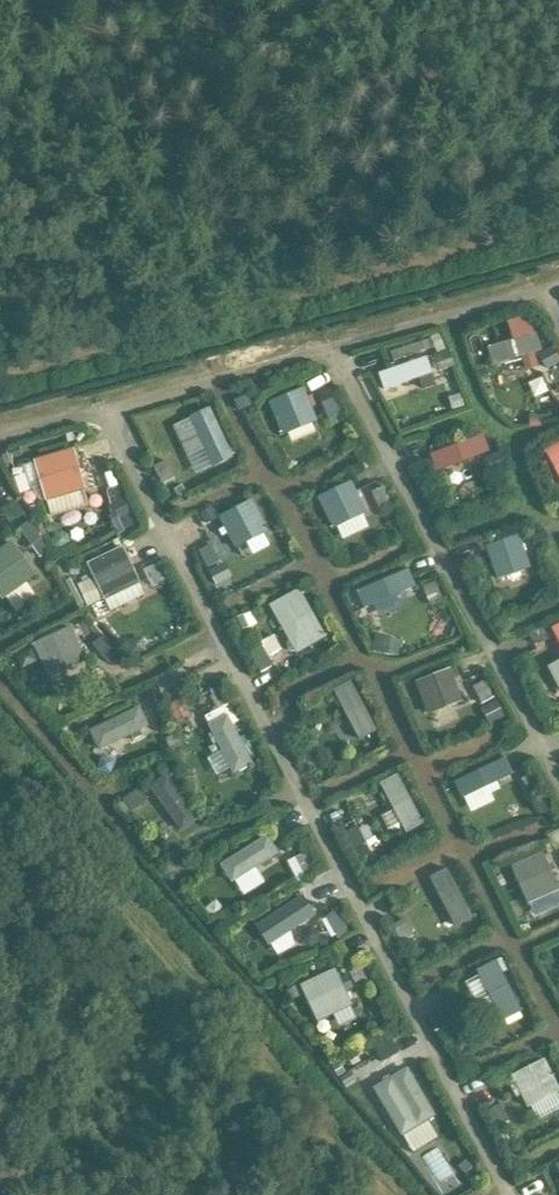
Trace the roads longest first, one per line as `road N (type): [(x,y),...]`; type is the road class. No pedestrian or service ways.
road 1 (track): [(394,1194),(32,783)]
road 2 (track): [(398,277),(0,385)]
road 3 (track): [(558,232),(398,277)]

